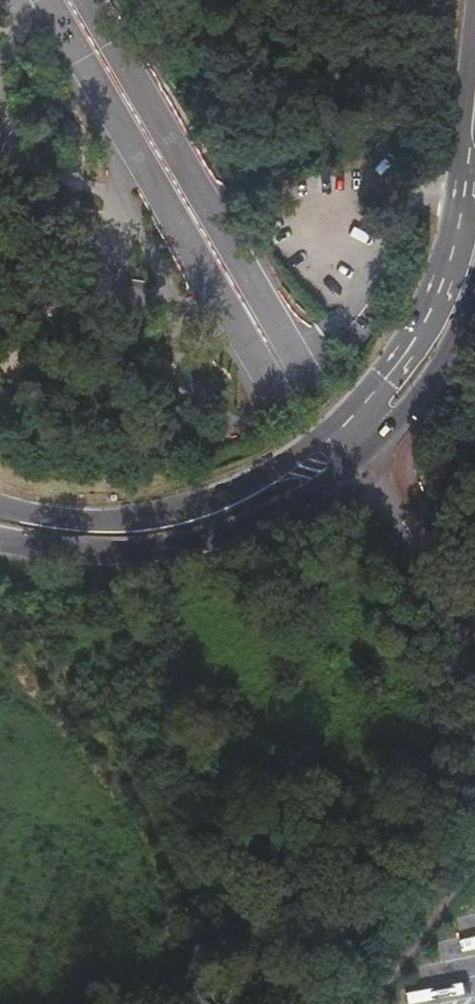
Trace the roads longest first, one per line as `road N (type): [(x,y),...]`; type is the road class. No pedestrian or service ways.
road 1 (tertiary): [(473,0),(462,217),(434,311),(350,417)]
road 2 (trunk): [(0,540),(120,552),(209,540),(284,513),(367,450)]
road 3 (trunk): [(350,417),(261,481),(180,514),(109,524),(0,507)]
road 4 (unclassified): [(474,642),(367,450)]
road 5 (tertiary): [(367,450),(441,368),(474,293)]

